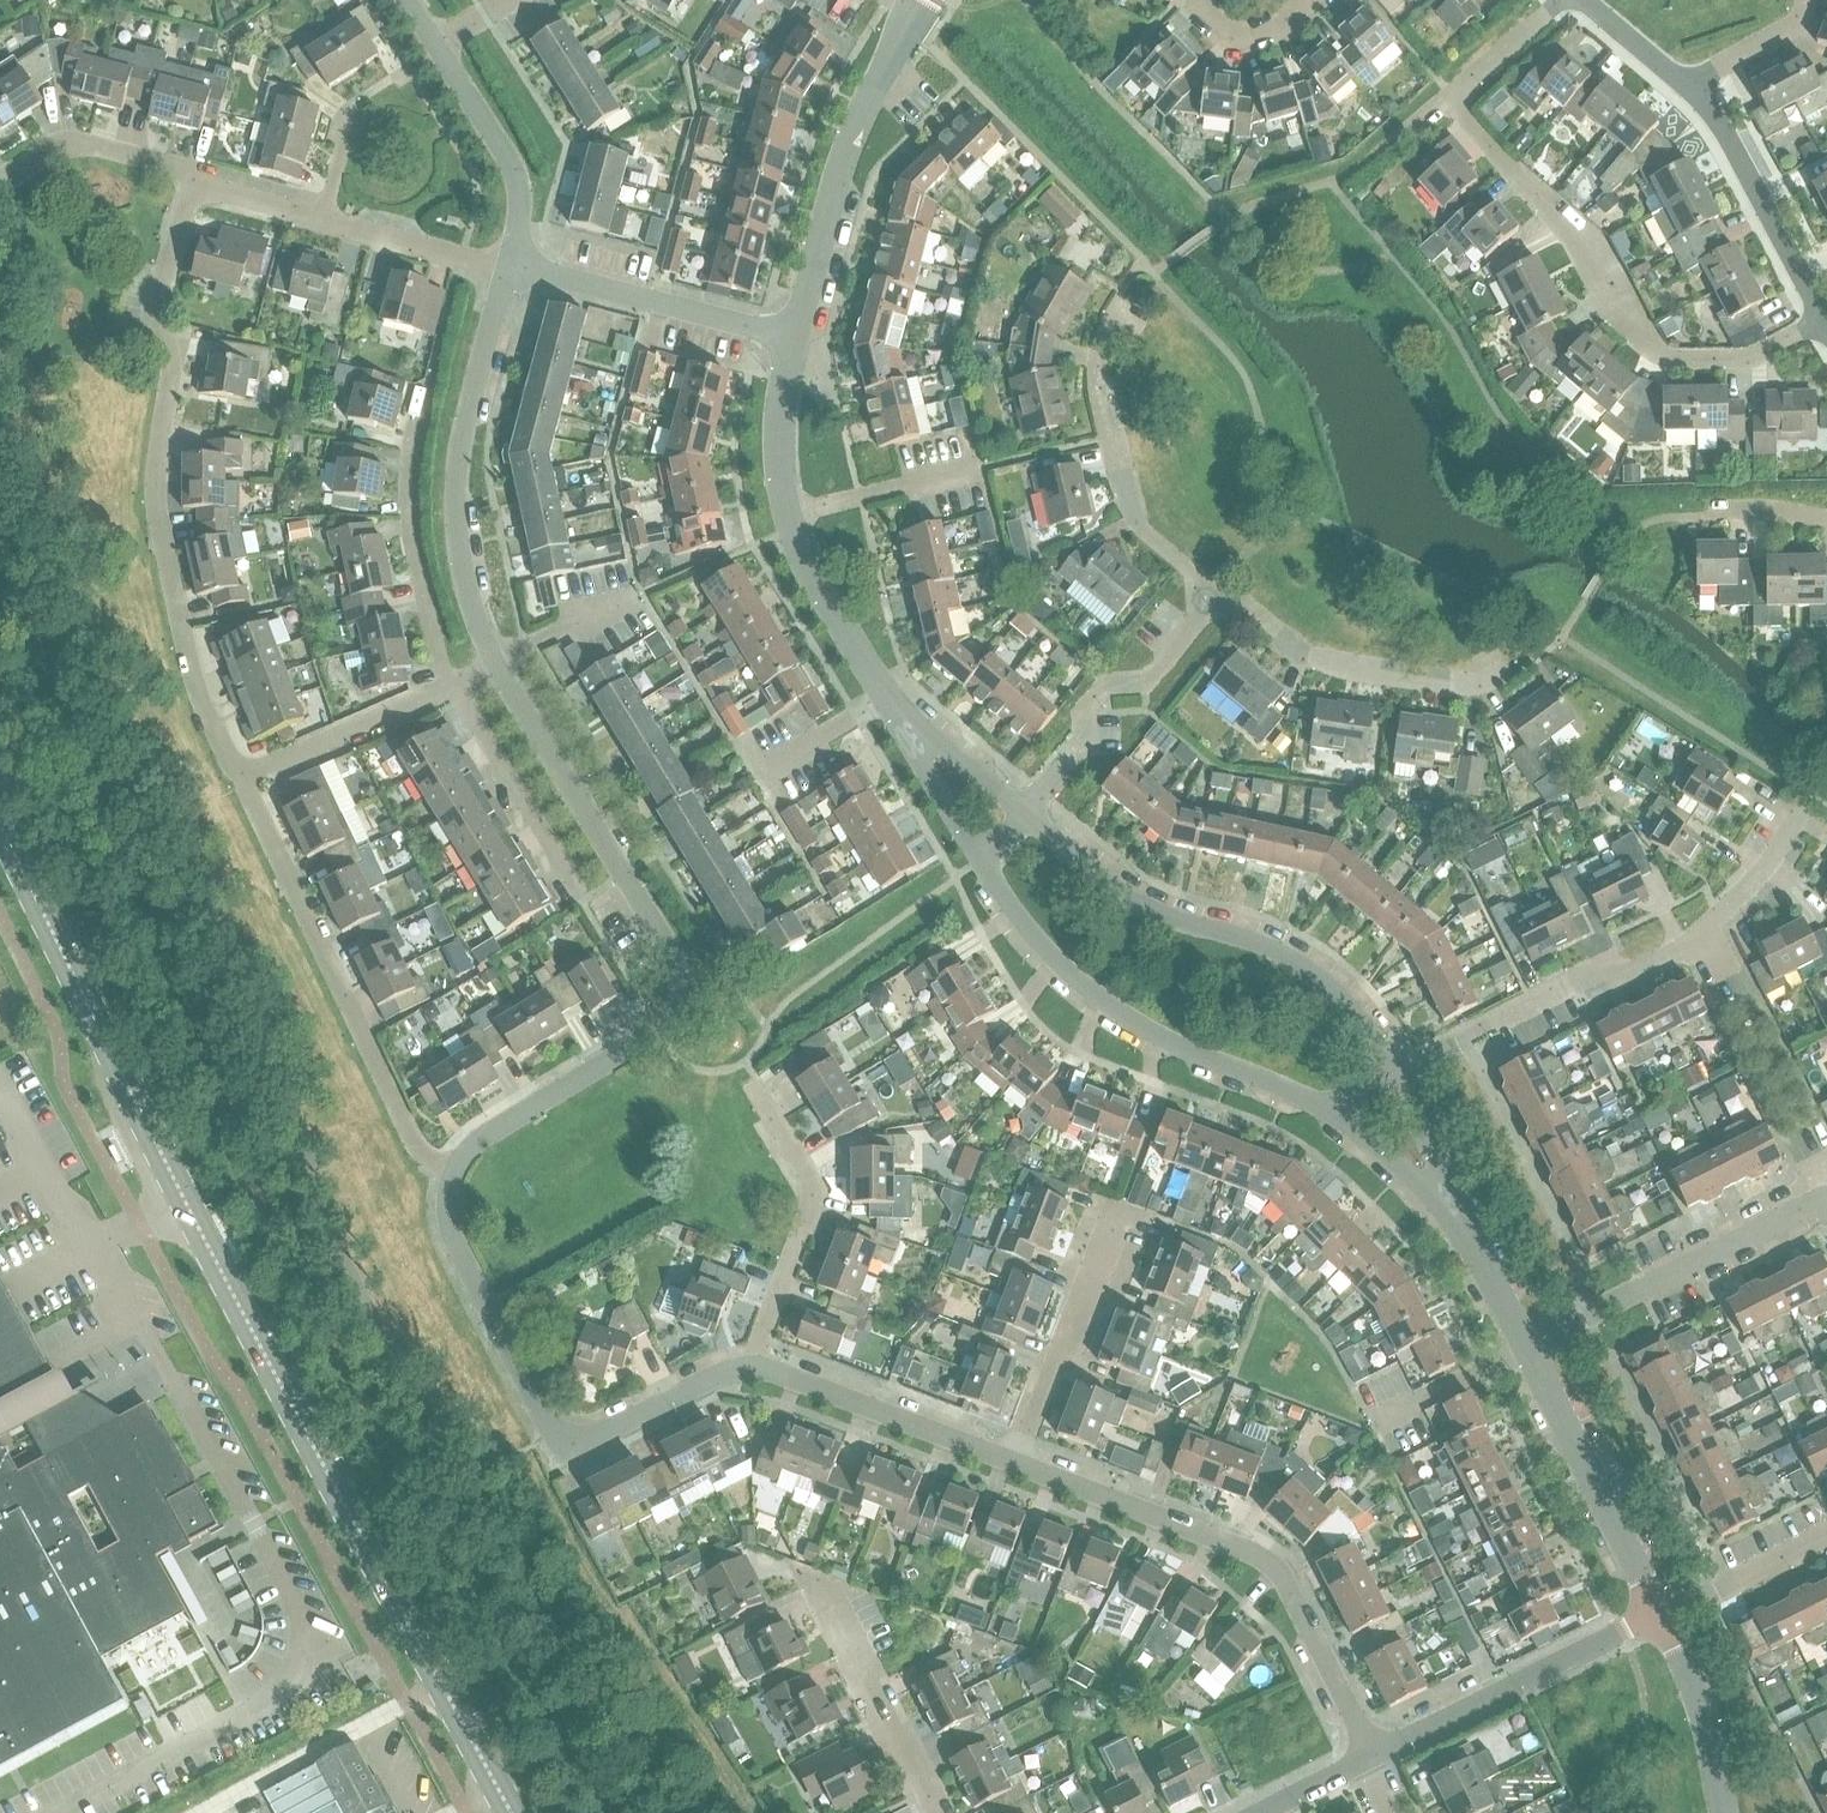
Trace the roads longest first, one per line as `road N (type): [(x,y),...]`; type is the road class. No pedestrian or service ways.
road 1 (secondary): [(512,1812),(199,1227),(0,829)]
road 2 (residential): [(444,1168),(468,1143),(655,1031),(674,1012),(679,983),(668,951),(496,664)]
road 3 (residential): [(240,777),(205,705),(161,508),(171,358),(155,321),(189,189)]
road 4 (residential): [(1825,320),(1756,357),(1683,365),(1643,349),(1556,215),(1449,100)]
road 5 (residential): [(750,1363),(598,1435),(558,1436),(455,1238),(444,1168)]
road 6 (residential): [(1368,1751),(1289,1576),(1266,1555),(1012,1463)]
road 7 (residential): [(1398,1074),(1357,1008),(1323,972),(1264,944),(1181,922),(1107,880),(1029,817)]
road 8 (residential): [(444,1168),(418,1145),(240,777)]
road 9 (residential): [(981,858),(1053,955),(1139,1029),(1332,1109)]
road 10 (residential): [(496,664),(475,616),(453,482),(511,266)]
road 11 (residential): [(790,339),(838,183),(914,17)]
road 12 (residential): [(1529,1345),(1826,1191)]
road 13 (residential): [(1208,599),(1195,574),(1154,540),(1094,388),(1118,302)]
road 14 (residential): [(1208,599),(1308,653),(1465,691),(1515,674)]
road 15 (residential): [(1368,1751),(1664,1617)]
road 16 (residential): [(457,686),(430,625),(411,528),(408,465),(431,377)]
road 17 (residential): [(750,1363),(808,1226),(812,1189),(752,1083)]
road 18 (residential): [(1664,1617),(1529,1345)]
road 19 (residential): [(1029,817),(1080,744),(1085,706),(1104,683),(1146,681),(1208,599)]
road 20 (residential): [(790,339),(511,266)]
road 21 (residential): [(1012,1463),(750,1363)]
road 22 (residential): [(1825,320),(1683,82)]
road 23 (residential): [(1012,1463),(1115,1210)]
road 24 (residential): [(940,1812),(818,1575)]
road 25 (residential): [(1469,1037),(1582,1268)]
road 26 (residential): [(1469,1037),(1599,969),(1628,970),(1701,935)]
road 27 (residential): [(913,727),(883,694),(780,518)]
road 28 (residential): [(578,893),(457,686)]
road 29 (residential): [(240,777),(457,686)]
road 30 (residential): [(511,266),(521,228),(507,153),(444,54)]
road 31 (residential): [(1,184),(57,148),(83,143),(167,163),(189,189)]
road 32 (residential): [(1727,1812),(1695,1679),(1664,1617)]
road 33 (residential): [(780,518),(980,469)]
road 34 (residential): [(511,266),(322,227)]
road 35 (residential): [(780,518),(773,411),(790,339)]
road 36 (residential): [(1664,1617),(1826,1537)]
road 37 (residential): [(1332,1109),(1466,1229)]
road 38 (residential): [(1466,1229),(1398,1074)]
road 39 (residential): [(1701,935),(1755,879),(1801,810)]
road 40 (residential): [(1683,82),(1794,26),(1803,0)]
road 41 (residential): [(913,727),(981,858)]
road 42 (residential): [(1029,817),(913,727)]
road 43 (residential): [(1449,100),(1553,0)]
road 44 (residential): [(322,227),(189,189)]
road 45 (residential): [(1309,0),(1255,37),(1213,23),(1208,0)]
road 46 (residential): [(1529,1345),(1466,1229)]
road 47 (residential): [(1252,1812),(1368,1751)]
road 48 (residential): [(1683,82),(1586,0)]
road 49 (residential): [(322,227),(353,104)]
road 50 (residential): [(1416,1402),(1529,1345)]

